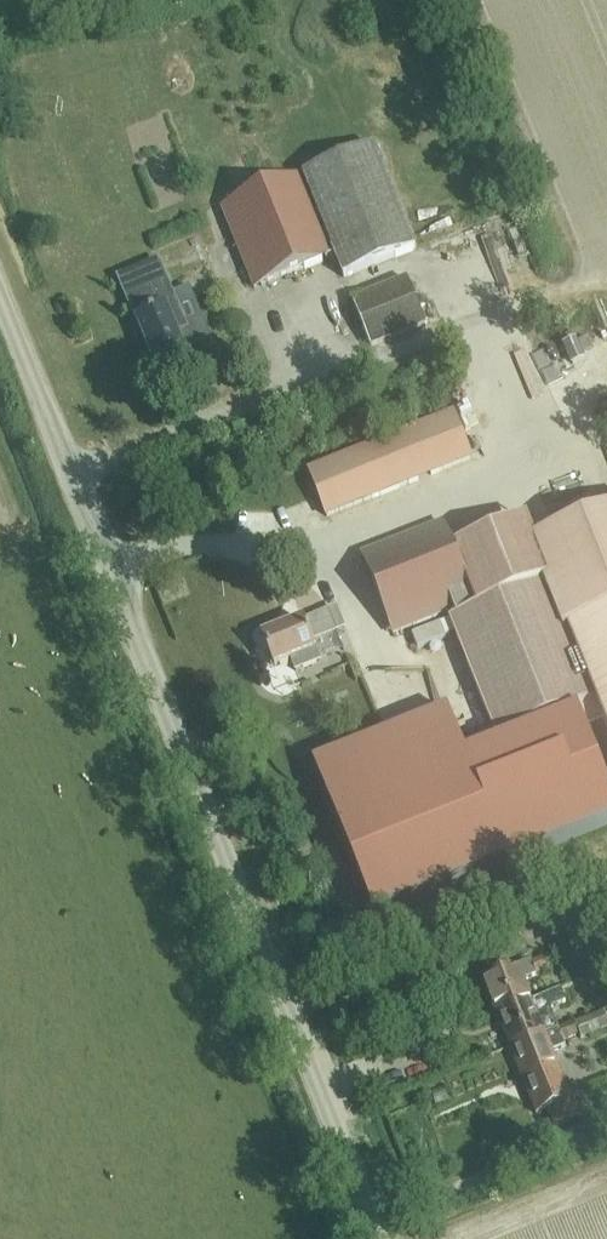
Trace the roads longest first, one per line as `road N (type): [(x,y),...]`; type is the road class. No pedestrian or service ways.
road 1 (unclassified): [(378,1238),(0,300)]

